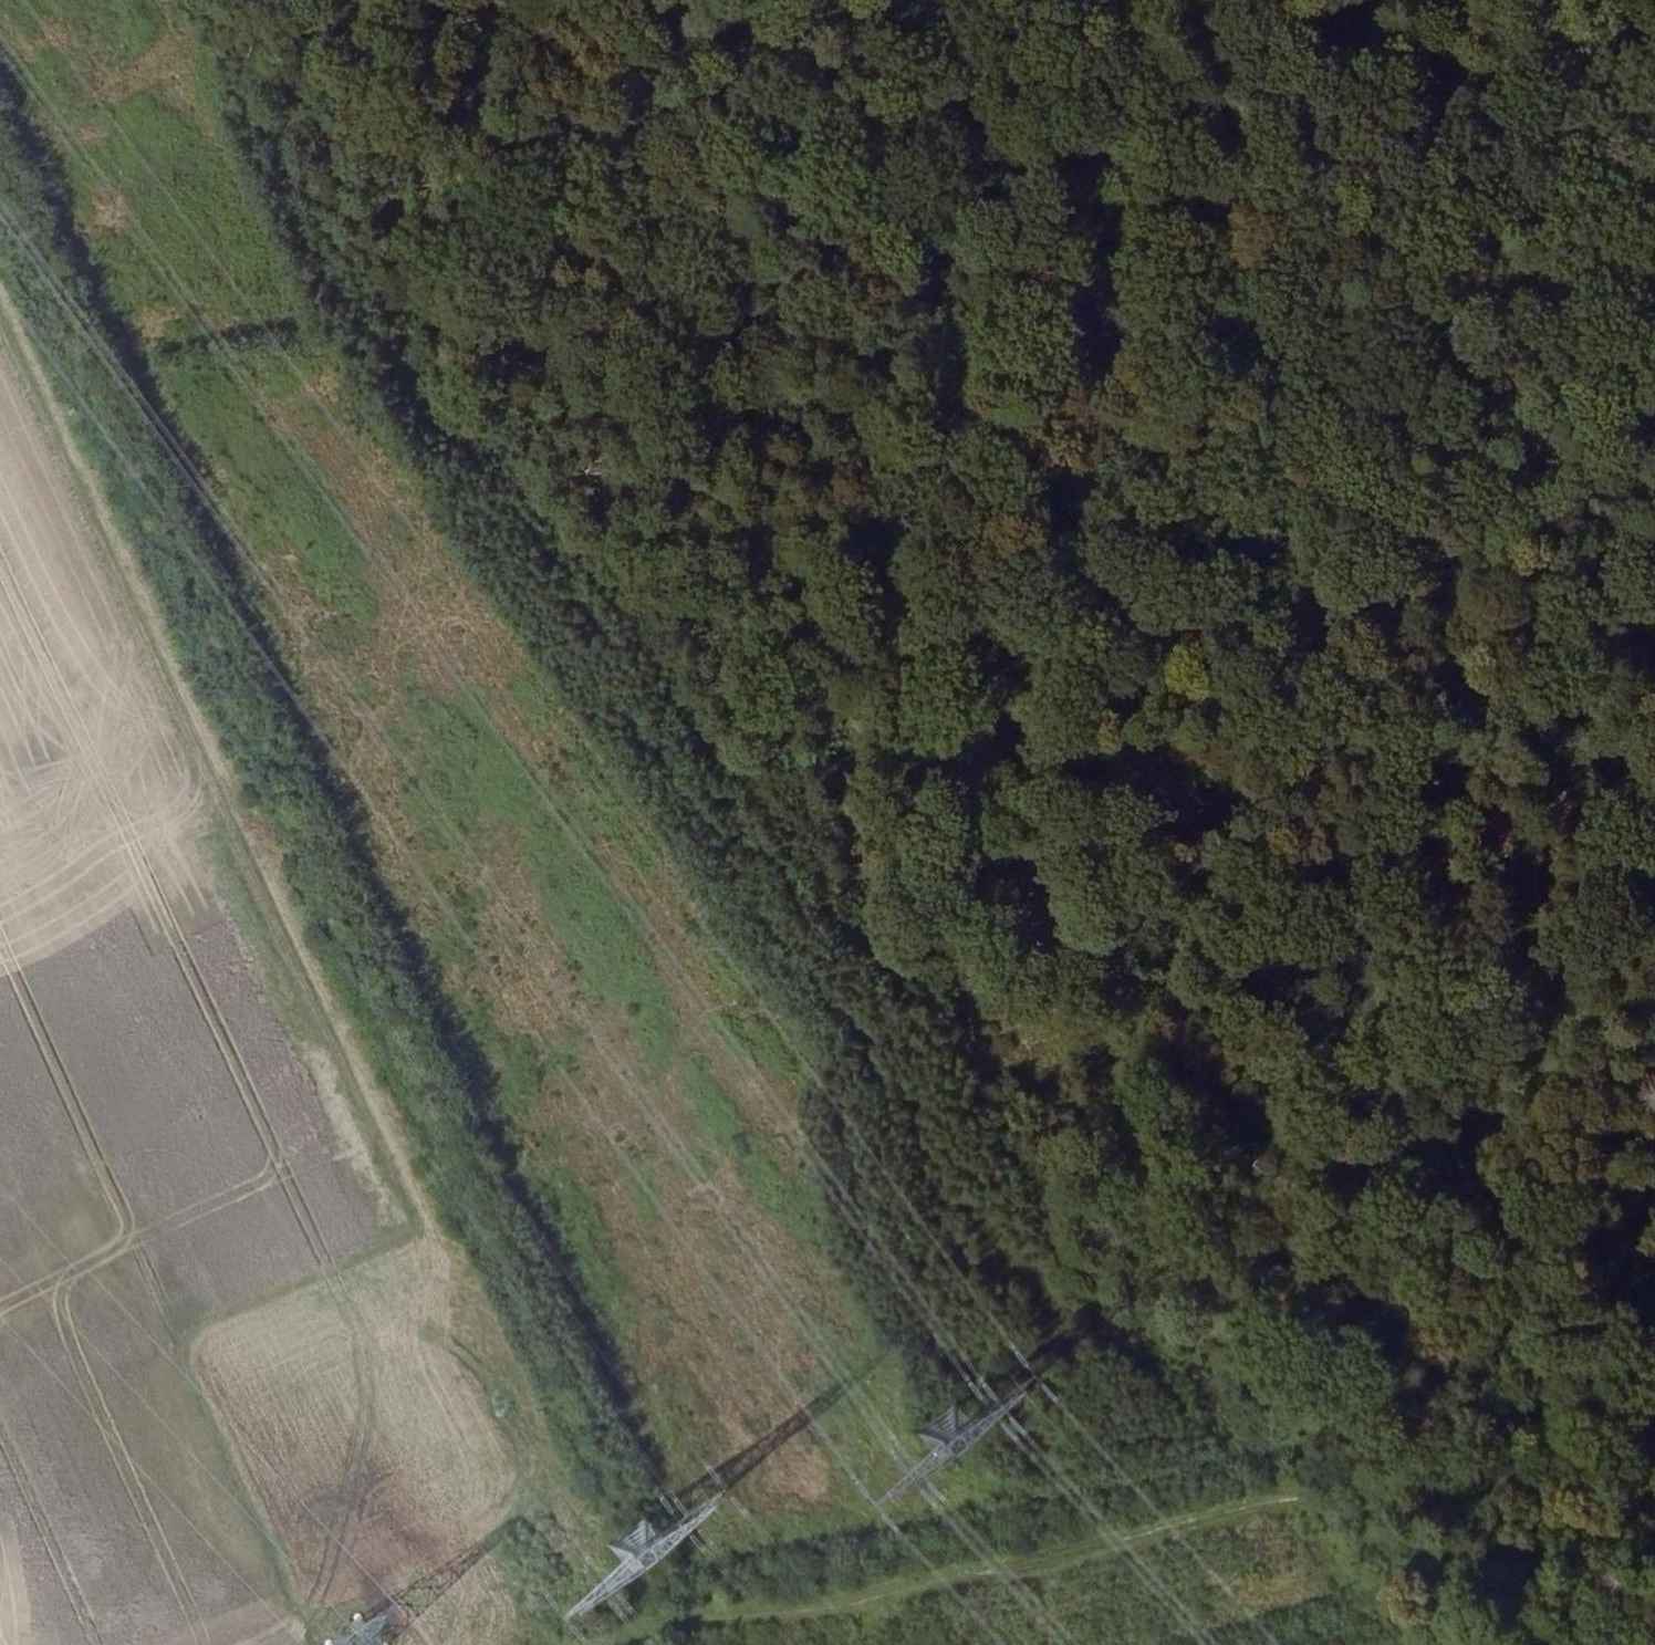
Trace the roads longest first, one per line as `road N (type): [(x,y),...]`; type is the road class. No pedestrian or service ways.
road 1 (track): [(1654,1523),(1425,1491),(622,1644)]
road 2 (track): [(1638,1523),(1475,1644)]

